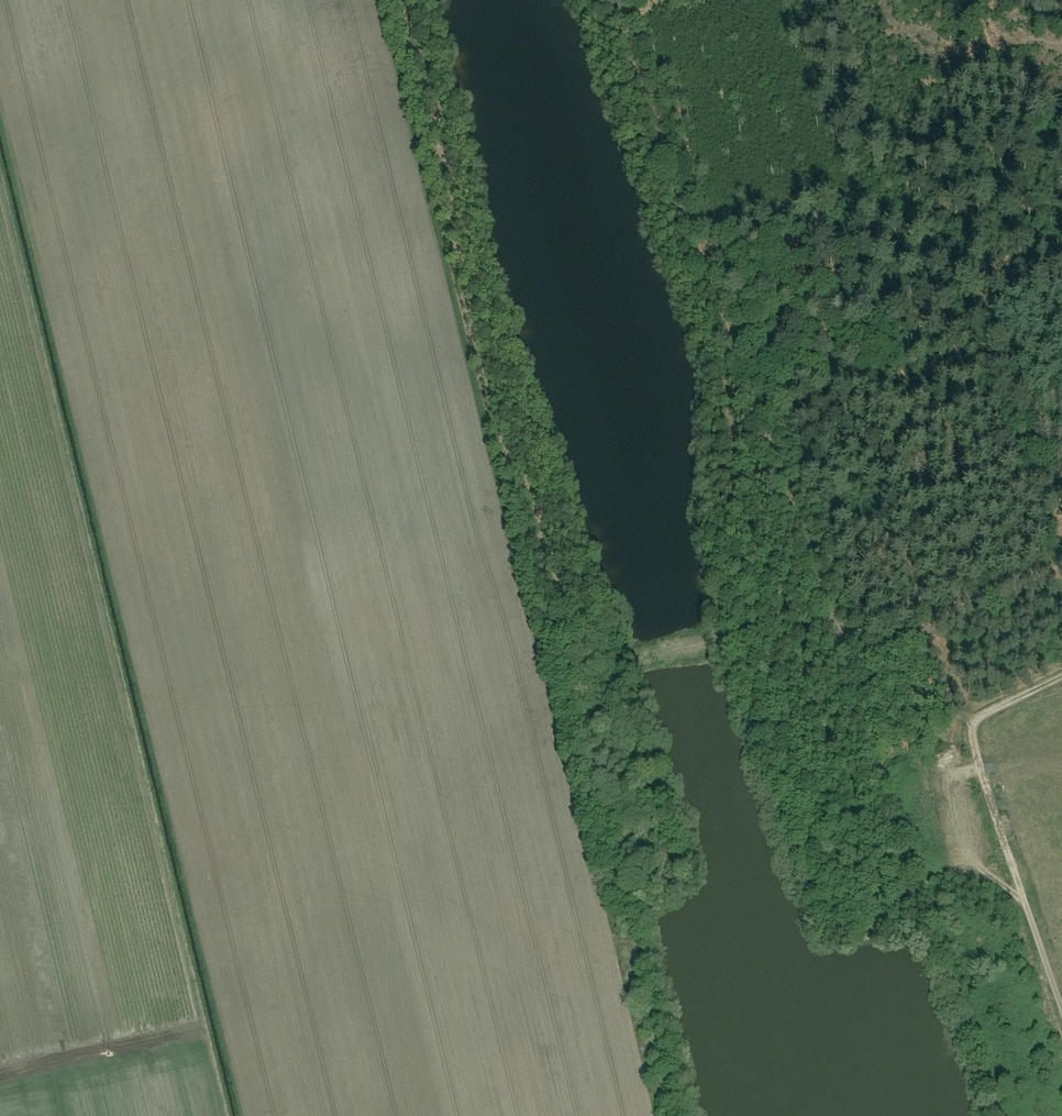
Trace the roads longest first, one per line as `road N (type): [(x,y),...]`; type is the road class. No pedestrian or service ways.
road 1 (track): [(1061,677),(982,716),(972,735),(1061,1011)]

